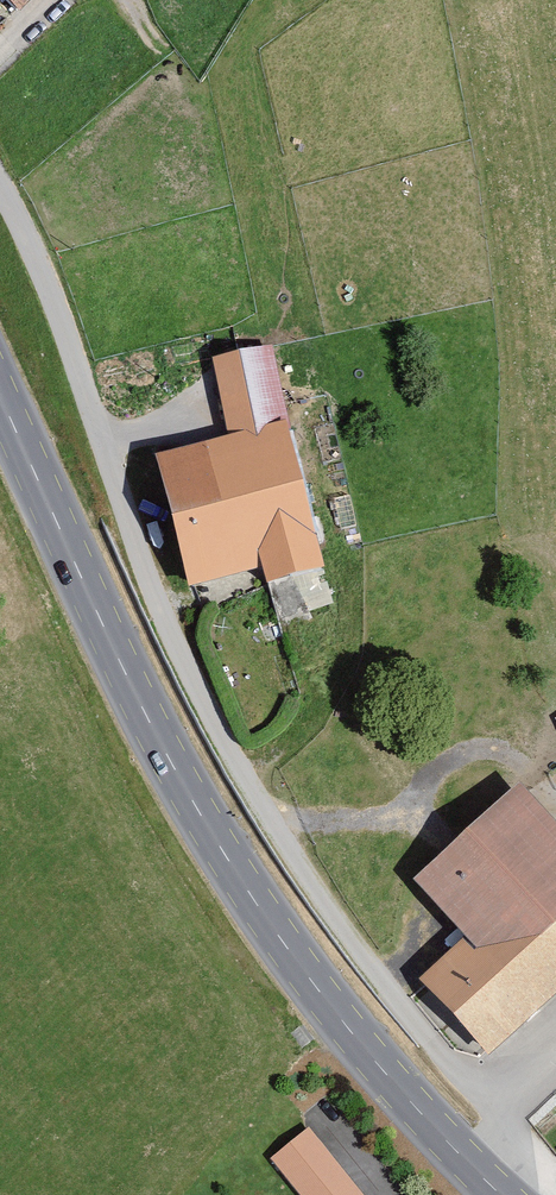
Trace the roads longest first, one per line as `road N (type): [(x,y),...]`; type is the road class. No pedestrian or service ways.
road 1 (unclassified): [(0,184),(24,231),(195,689),(270,818),(438,1048),(494,1108),(496,1190)]
road 2 (secondary): [(496,1190),(262,913),(144,712),(0,403)]

